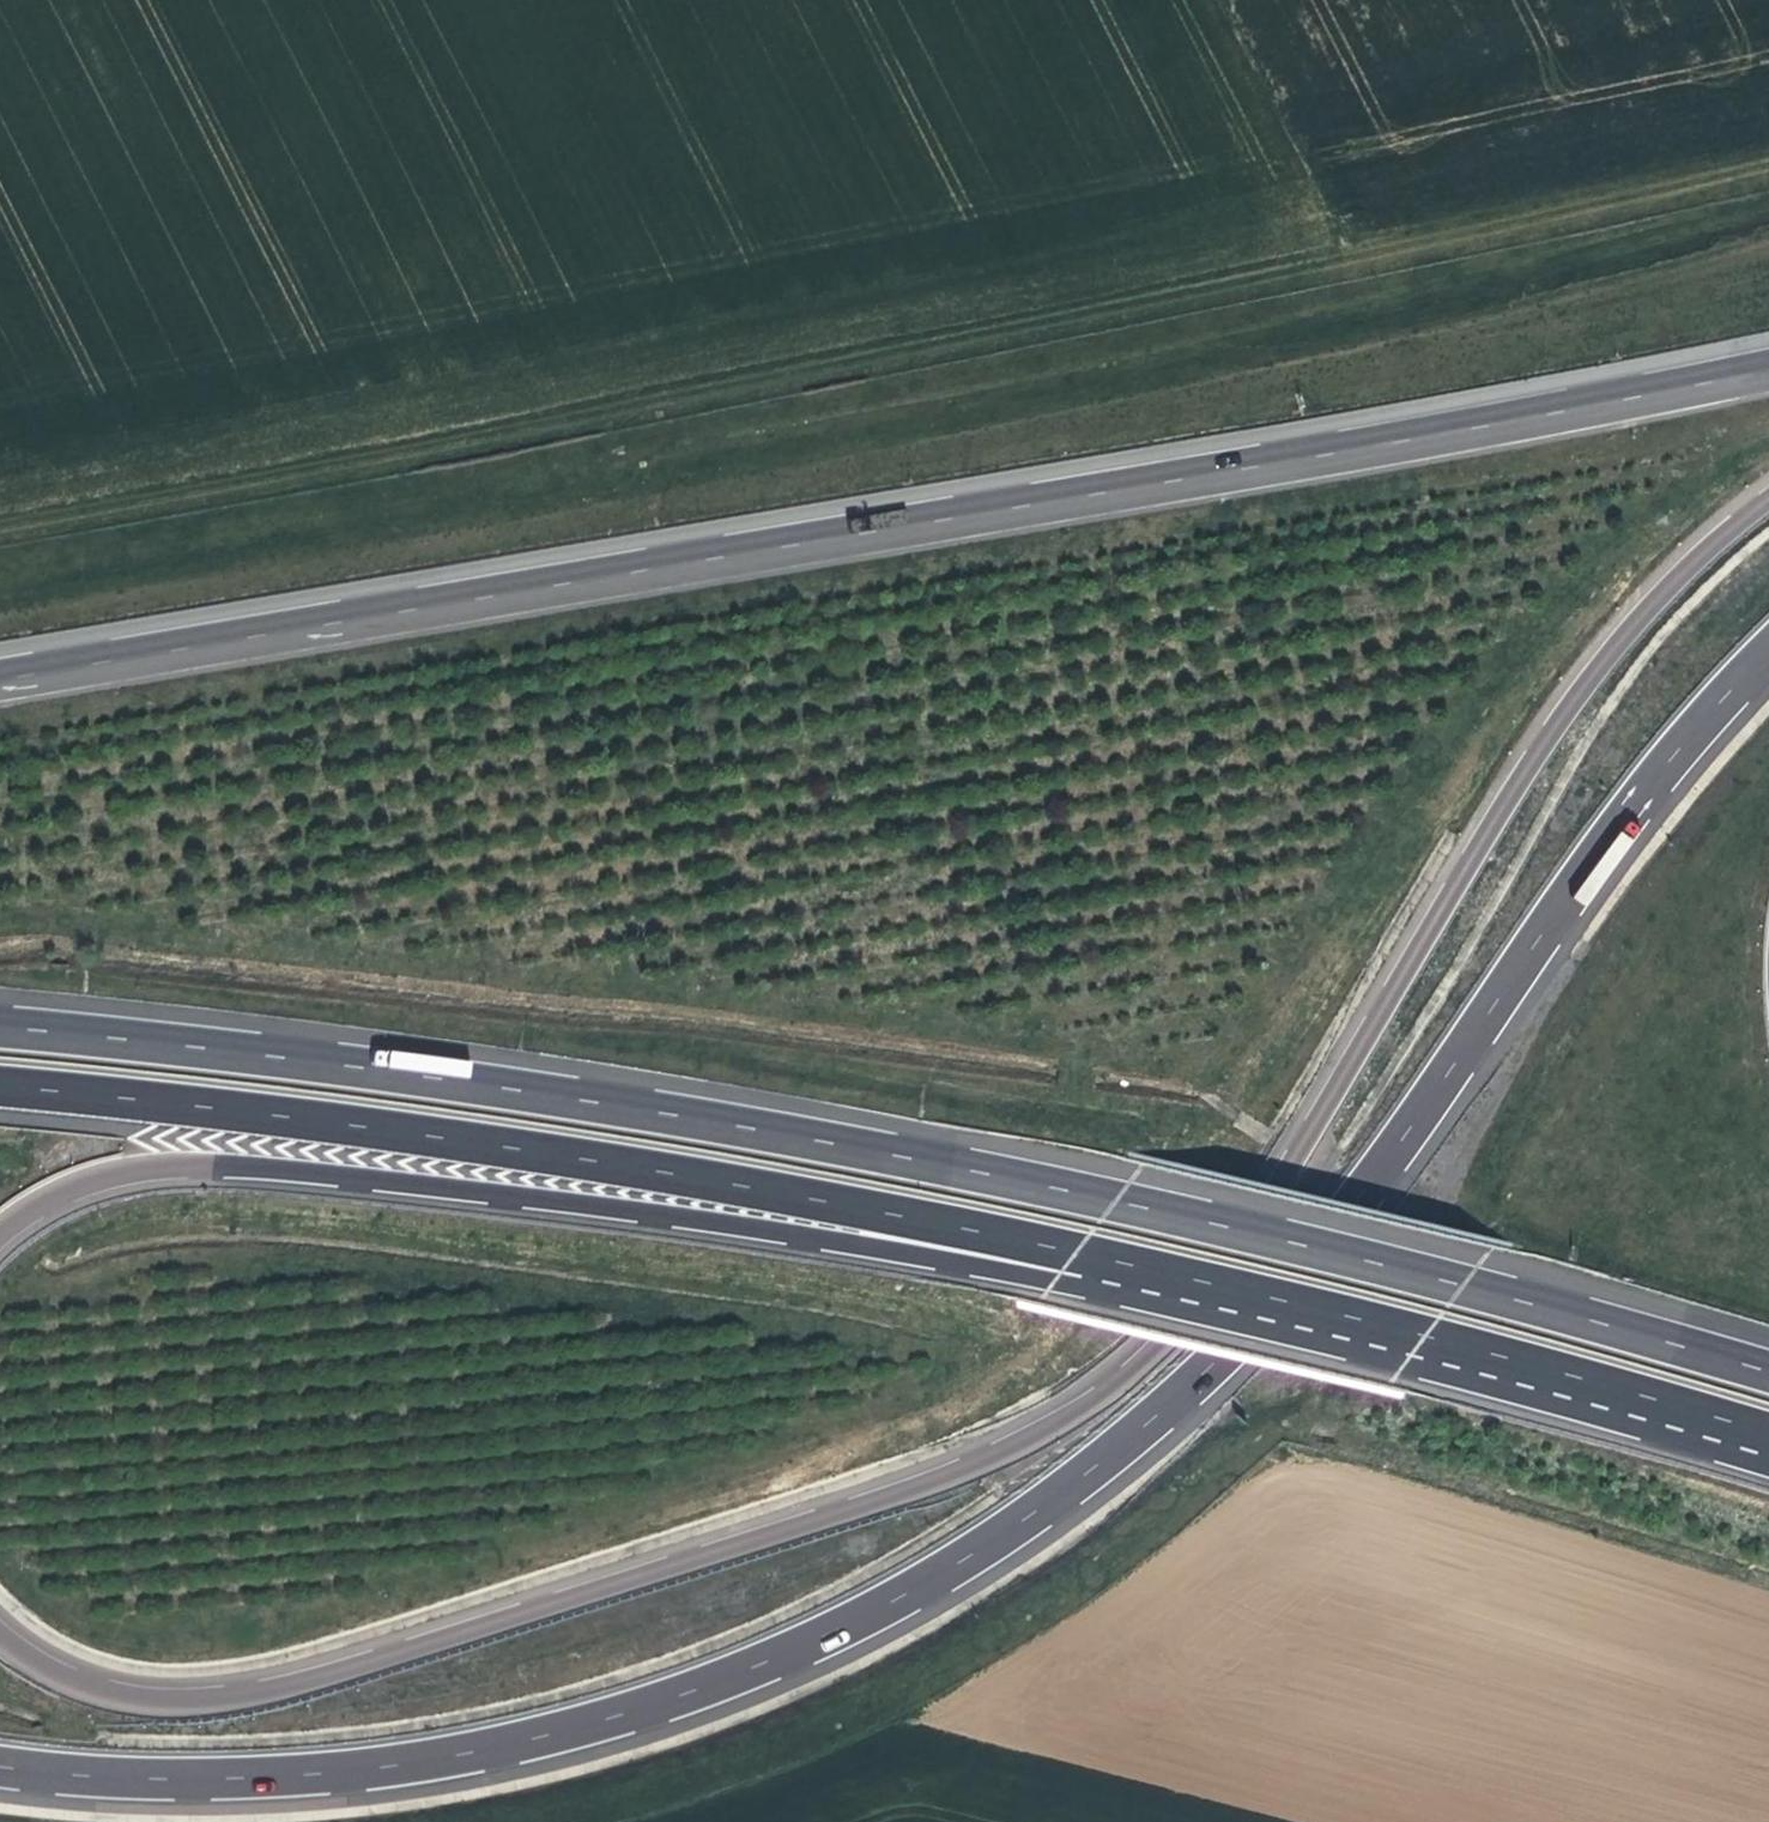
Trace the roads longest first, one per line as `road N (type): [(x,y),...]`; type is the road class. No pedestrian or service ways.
road 1 (motorway): [(1768,501),(1677,578),(1571,704),(1185,1322),(1111,1385),(1033,1436),(950,1474),(278,1689),(181,1703),(114,1696),(43,1665),(0,1634)]
road 2 (motorway): [(0,1766),(233,1779),(398,1767),(525,1741),(739,1675),(946,1572),(1073,1485),(1240,1349),(1411,1129),(1680,748),(1768,652)]
road 3 (motorway): [(1768,1372),(1463,1283),(821,1133),(278,1054),(0,1026)]
road 4 (track): [(0,515),(1768,168)]
road 5 (motorway): [(1768,370),(1303,458),(0,680)]
road 6 (motorway): [(0,1232),(29,1204),(99,1175),(171,1165),(894,1247),(1079,1252)]
road 7 (motorway): [(0,1085),(384,1126),(768,1186),(1079,1252)]
road 8 (motorway): [(1079,1252),(1425,1334),(1768,1433)]

